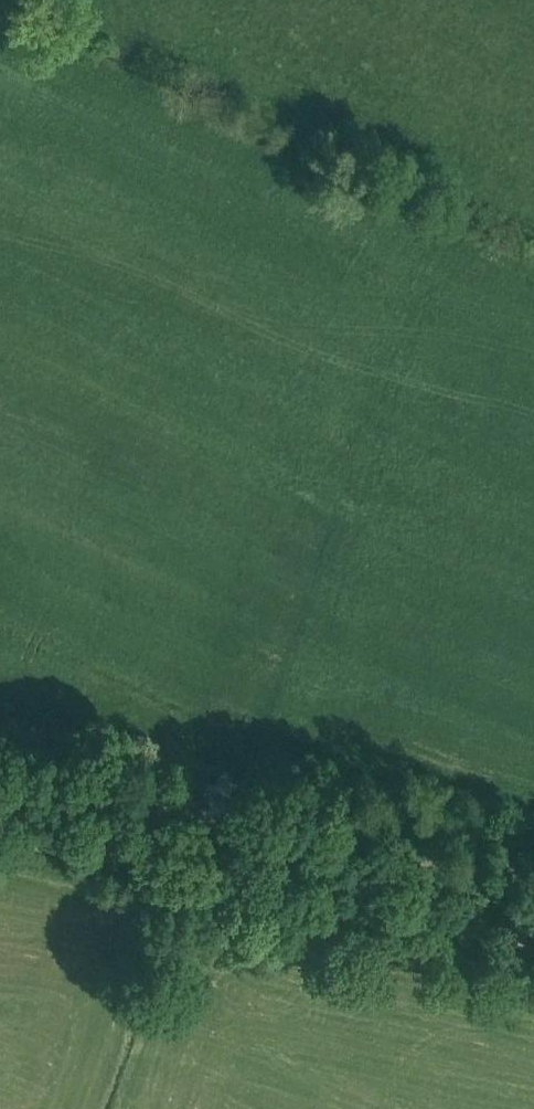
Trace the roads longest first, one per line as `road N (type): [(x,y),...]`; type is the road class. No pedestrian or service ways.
road 1 (track): [(0,837),(533,945)]

